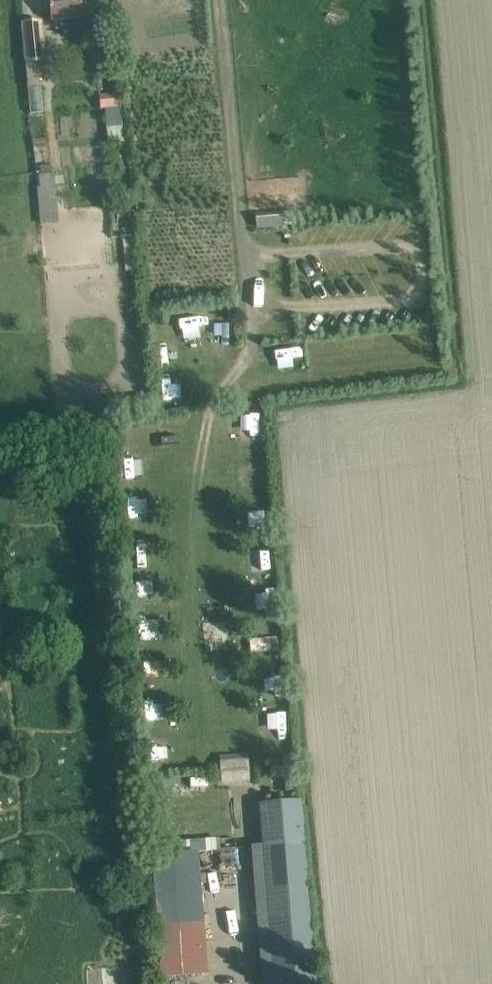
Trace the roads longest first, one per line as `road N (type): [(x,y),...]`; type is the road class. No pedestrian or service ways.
road 1 (track): [(221,0),(255,371)]

